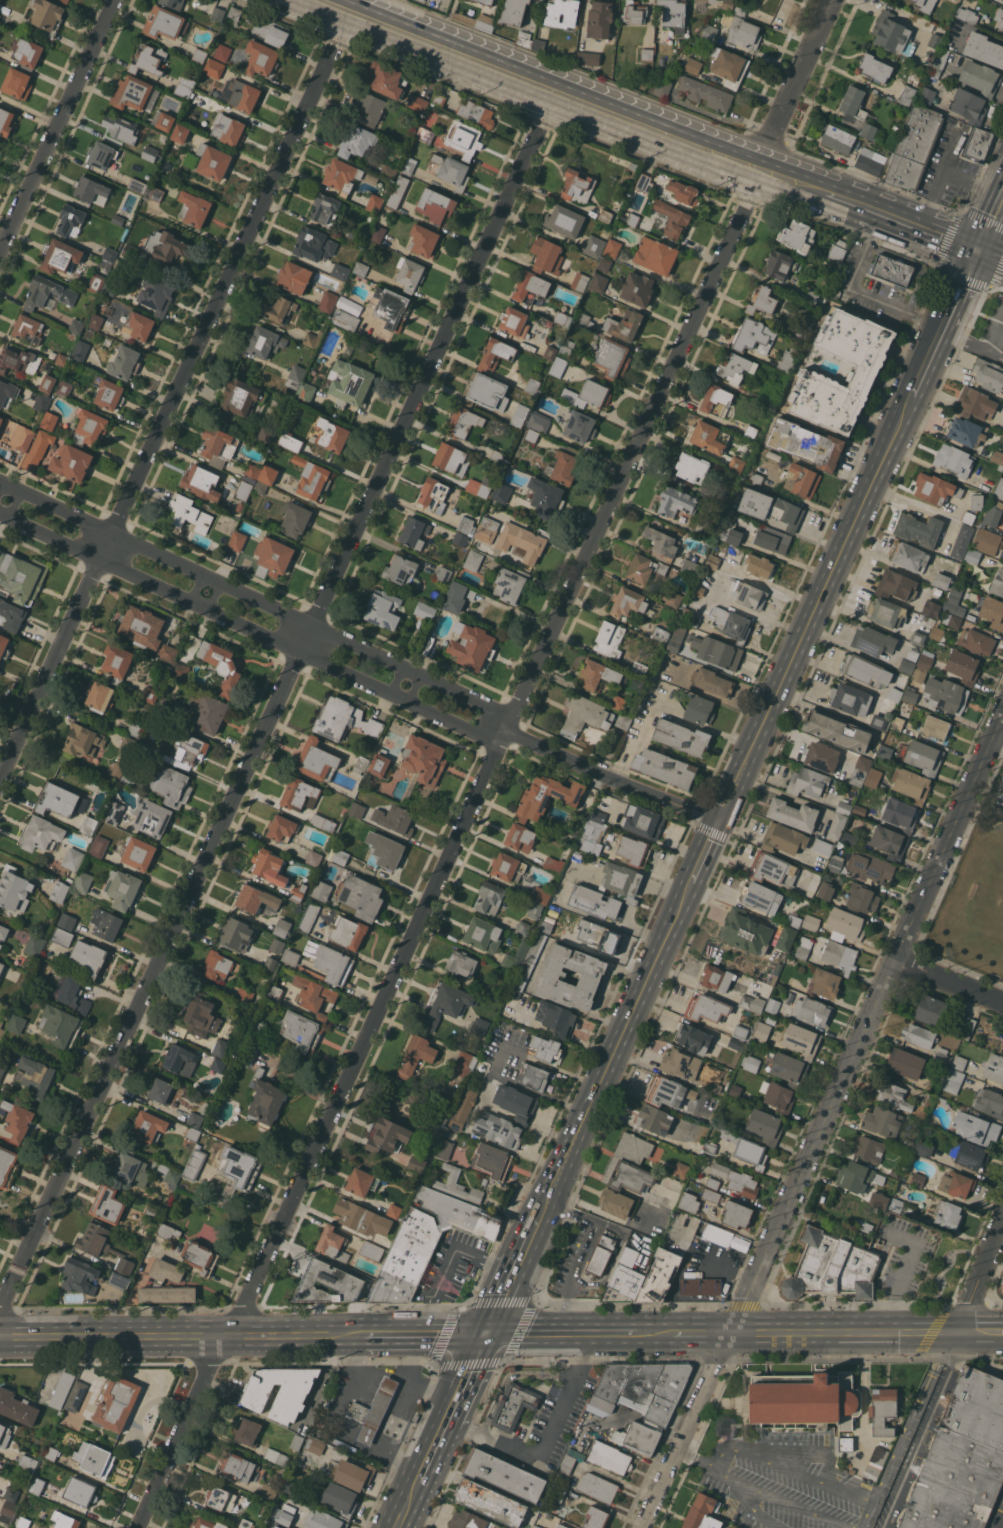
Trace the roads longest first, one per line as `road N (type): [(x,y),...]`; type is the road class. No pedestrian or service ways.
road 1 (residential): [(303,654),(20,1270)]
road 2 (tertiary): [(1002,718),(732,1333)]
road 3 (residential): [(540,744),(510,720),(0,485)]
road 4 (residential): [(0,510),(500,743),(540,744)]
road 5 (residential): [(545,121),(303,654)]
road 6 (residential): [(748,200),(510,720)]
road 7 (residential): [(336,40),(101,559)]
road 8 (residential): [(510,720),(284,1223)]
road 9 (primary): [(910,394),(716,819)]
road 10 (primary): [(722,155),(698,132),(359,0)]
road 11 (primary): [(687,883),(537,1213)]
road 12 (residential): [(278,1236),(143,1527)]
road 13 (residential): [(115,0),(0,255)]
road 14 (secondary): [(1002,1333),(732,1333)]
road 15 (residential): [(101,559),(0,781)]
road 16 (secondary): [(231,1335),(0,1337)]
road 17 (primary): [(975,251),(761,170)]
road 18 (primary): [(342,25),(552,106)]
road 19 (residential): [(732,1333),(645,1527)]
road 20 (residential): [(716,819),(540,744)]
road 21 (residential): [(832,0),(761,170)]
road 22 (primary): [(552,106),(687,157),(722,155)]
road 23 (primary): [(483,1331),(416,1478)]
road 24 (primary): [(975,251),(910,394)]
road 25 (secondary): [(635,1333),(483,1331)]
road 26 (secondary): [(361,1333),(231,1335)]
road 27 (secondary): [(483,1331),(361,1333)]

